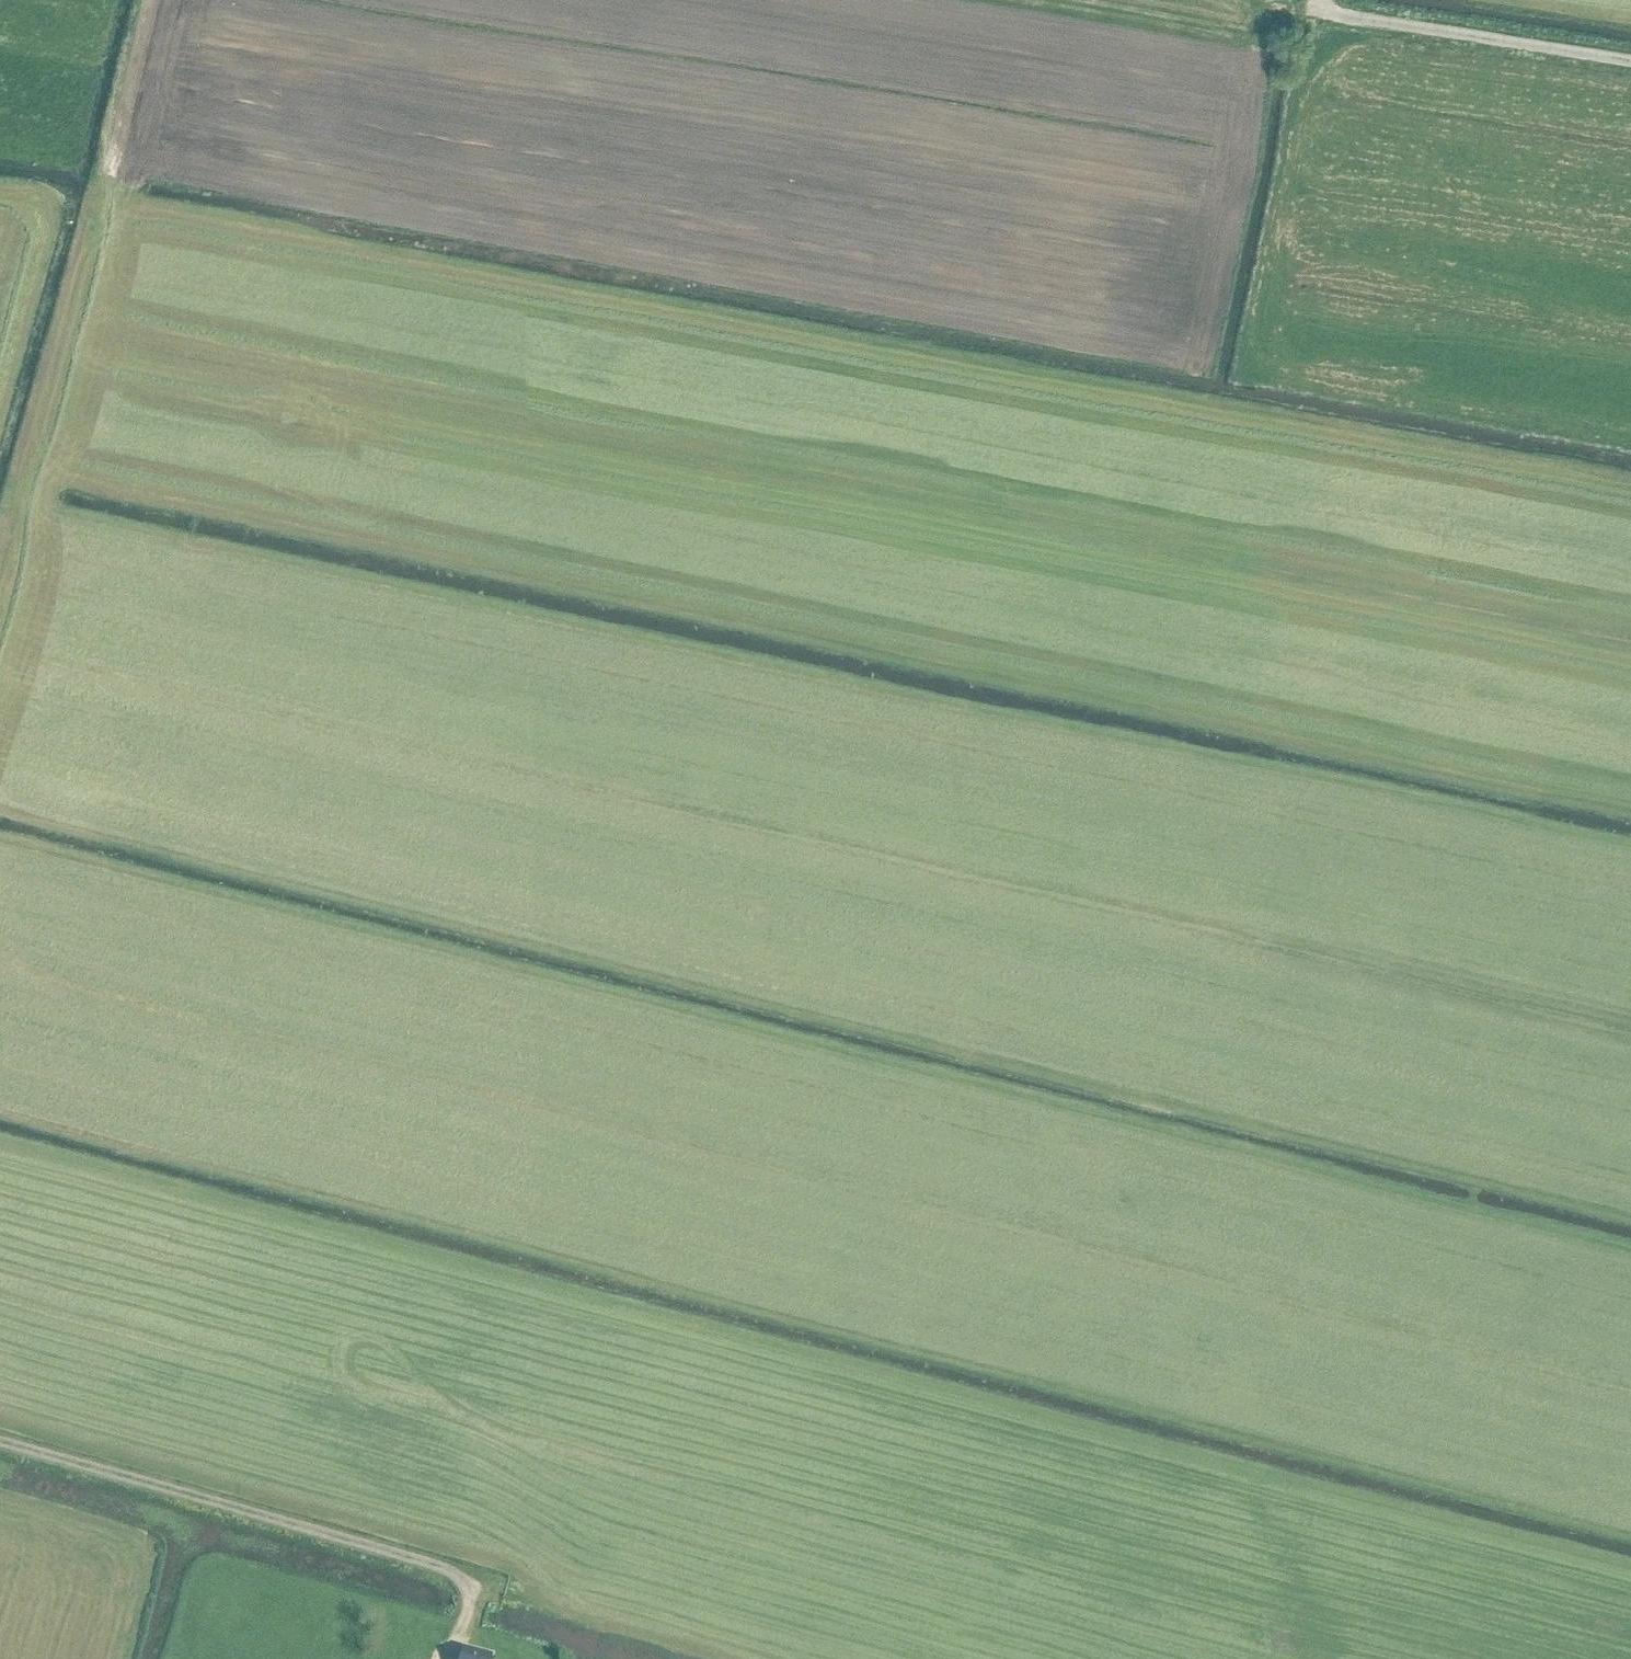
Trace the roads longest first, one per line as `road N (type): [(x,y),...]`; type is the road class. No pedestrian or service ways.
road 1 (unclassified): [(445,1578),(0,1446)]
road 2 (unclassified): [(1630,51),(1345,0)]

